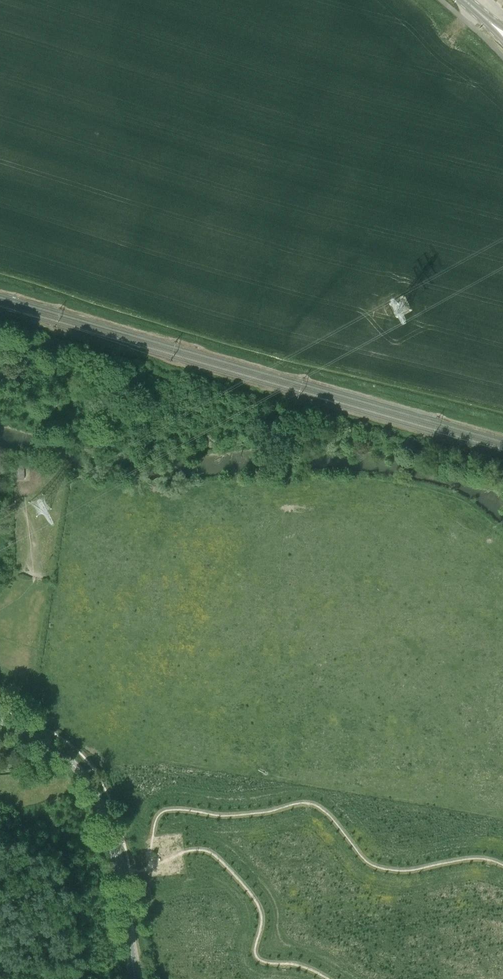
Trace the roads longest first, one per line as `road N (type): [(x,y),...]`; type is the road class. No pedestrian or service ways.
road 1 (unclassified): [(135,978),(110,835),(87,781),(45,742),(0,720)]

